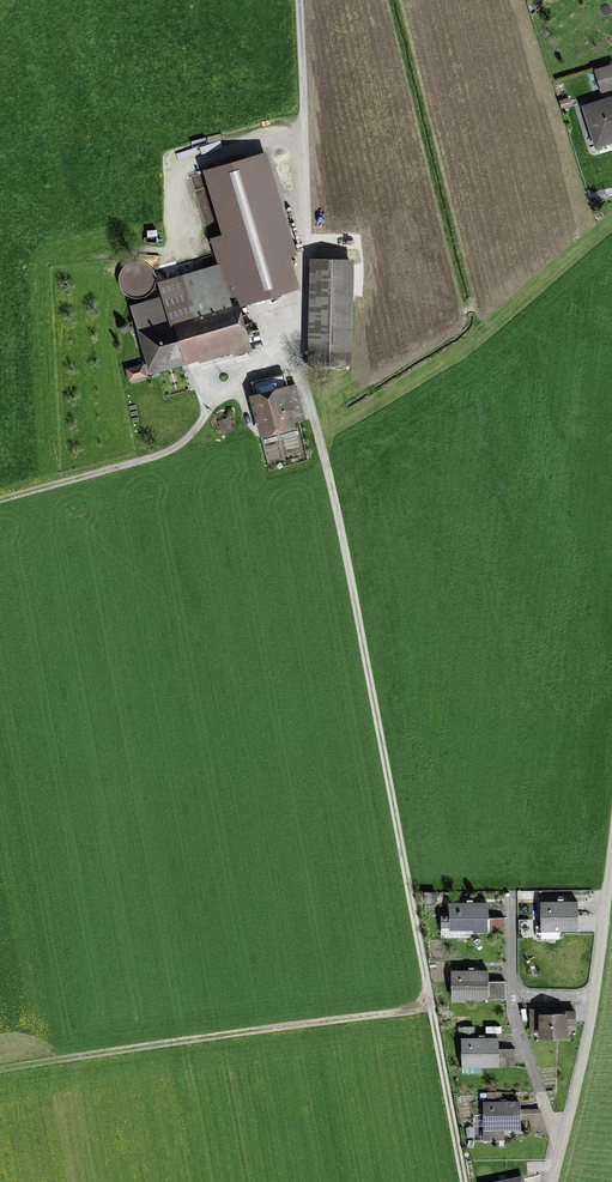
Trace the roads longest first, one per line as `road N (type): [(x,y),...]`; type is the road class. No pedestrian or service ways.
road 1 (track): [(463,1181),(297,352),(306,296)]
road 2 (track): [(0,502),(185,442),(254,365),(299,341)]
road 3 (unclassified): [(611,850),(592,1011),(553,1181)]

